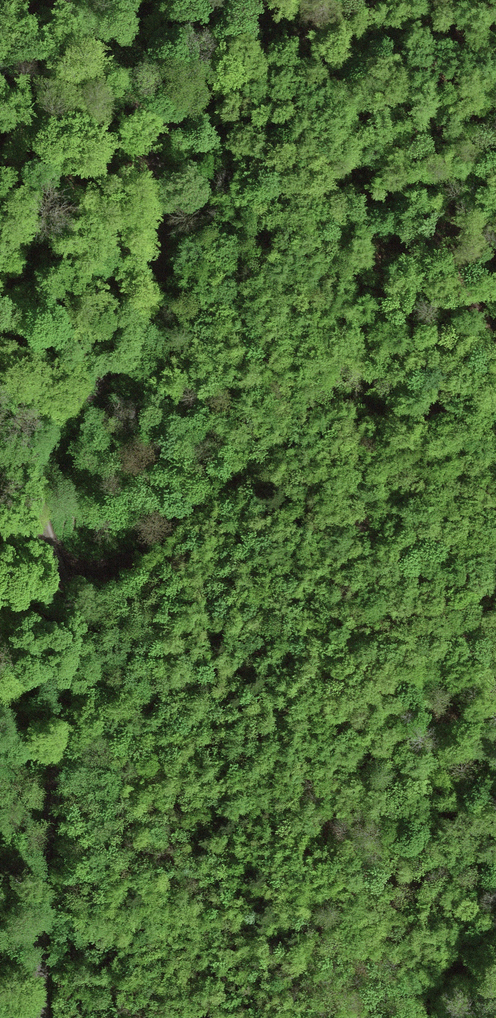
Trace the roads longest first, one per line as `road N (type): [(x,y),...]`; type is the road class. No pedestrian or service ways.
road 1 (track): [(51,1017),(48,902),(74,596),(36,527),(37,492),(42,463),(119,365),(155,290),(161,182),(150,147)]
road 2 (track): [(74,596),(239,482),(298,414),(355,409),(394,415),(495,468)]
road 3 (track): [(386,0),(228,66),(150,147)]
road 4 (track): [(150,147),(25,0)]

